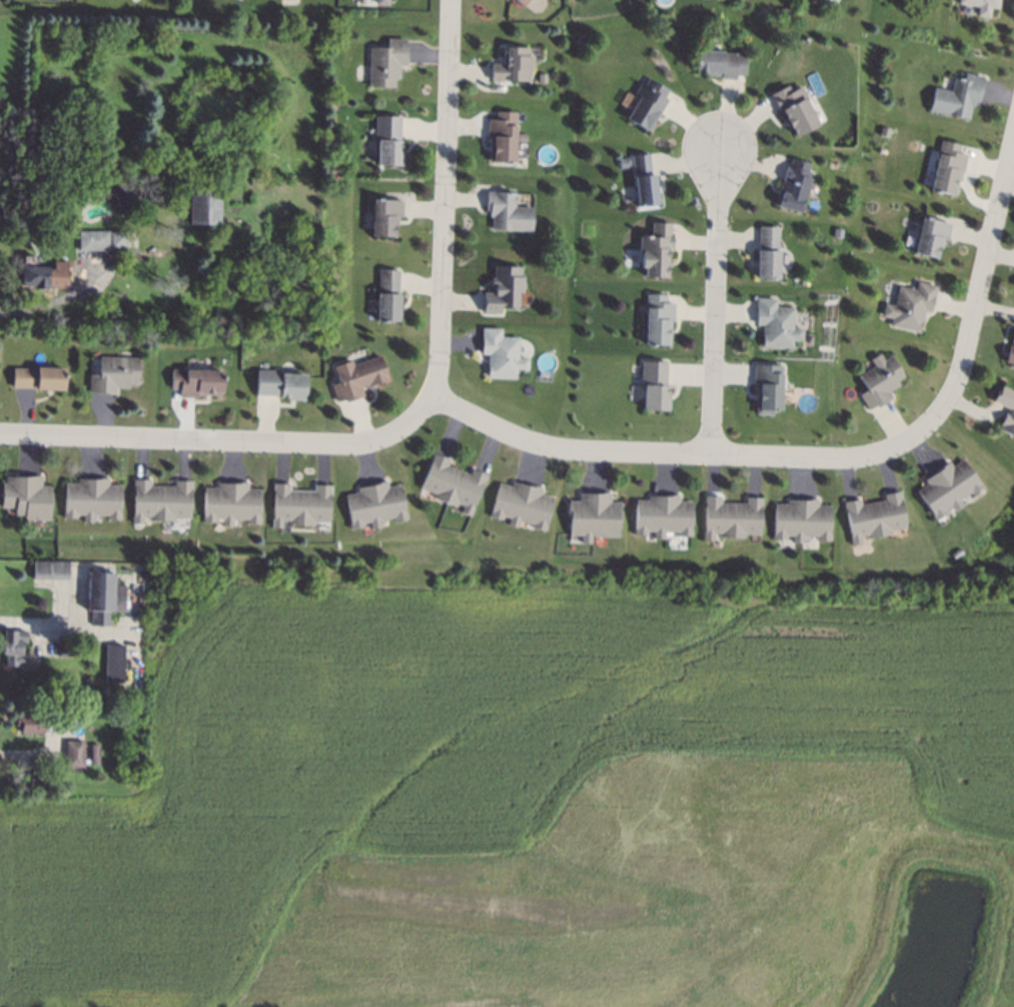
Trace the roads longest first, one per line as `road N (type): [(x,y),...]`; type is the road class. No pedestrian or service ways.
road 1 (residential): [(911,443),(867,459),(551,451),(437,398)]
road 2 (residential): [(437,398),(379,443),(0,432)]
road 3 (residential): [(437,398),(450,0)]
road 4 (residential): [(1013,110),(959,395),(911,443)]
road 5 (residential): [(711,451),(721,155)]

